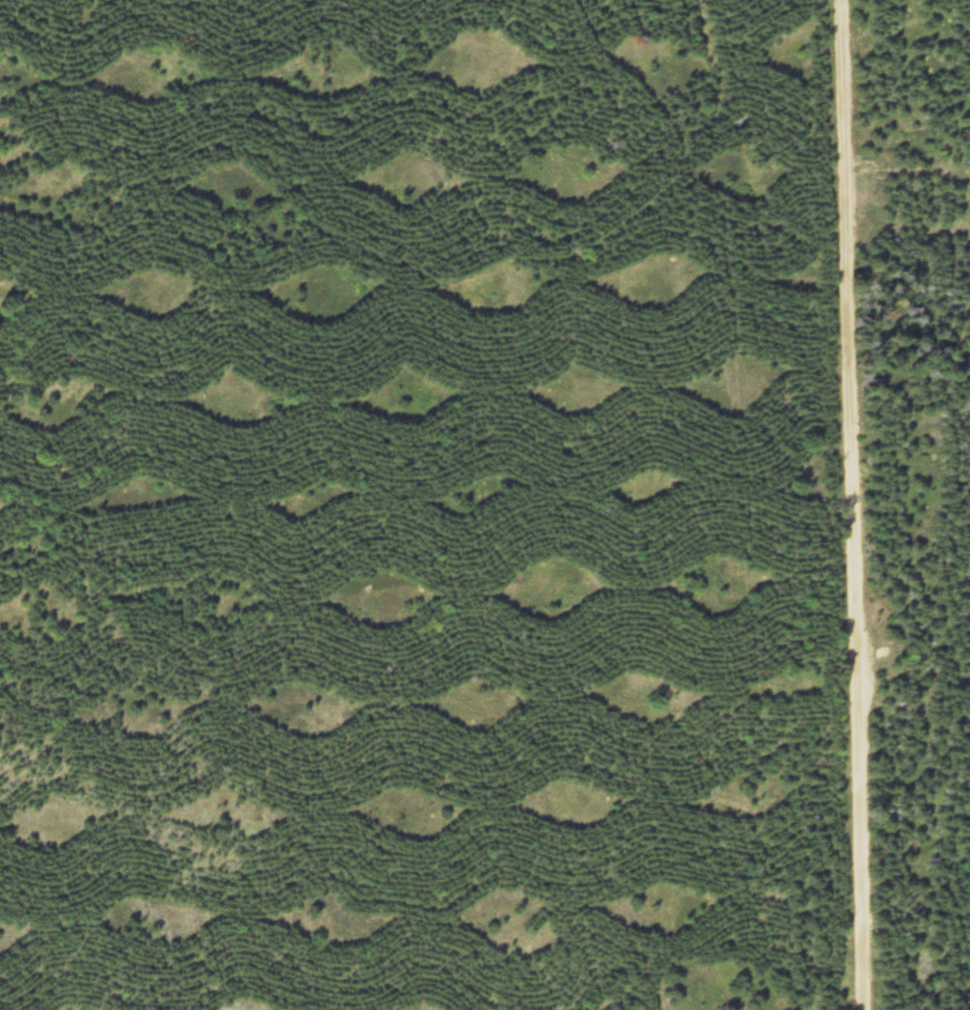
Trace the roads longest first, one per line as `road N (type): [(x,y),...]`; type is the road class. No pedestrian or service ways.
road 1 (residential): [(867,1009),(845,0)]

